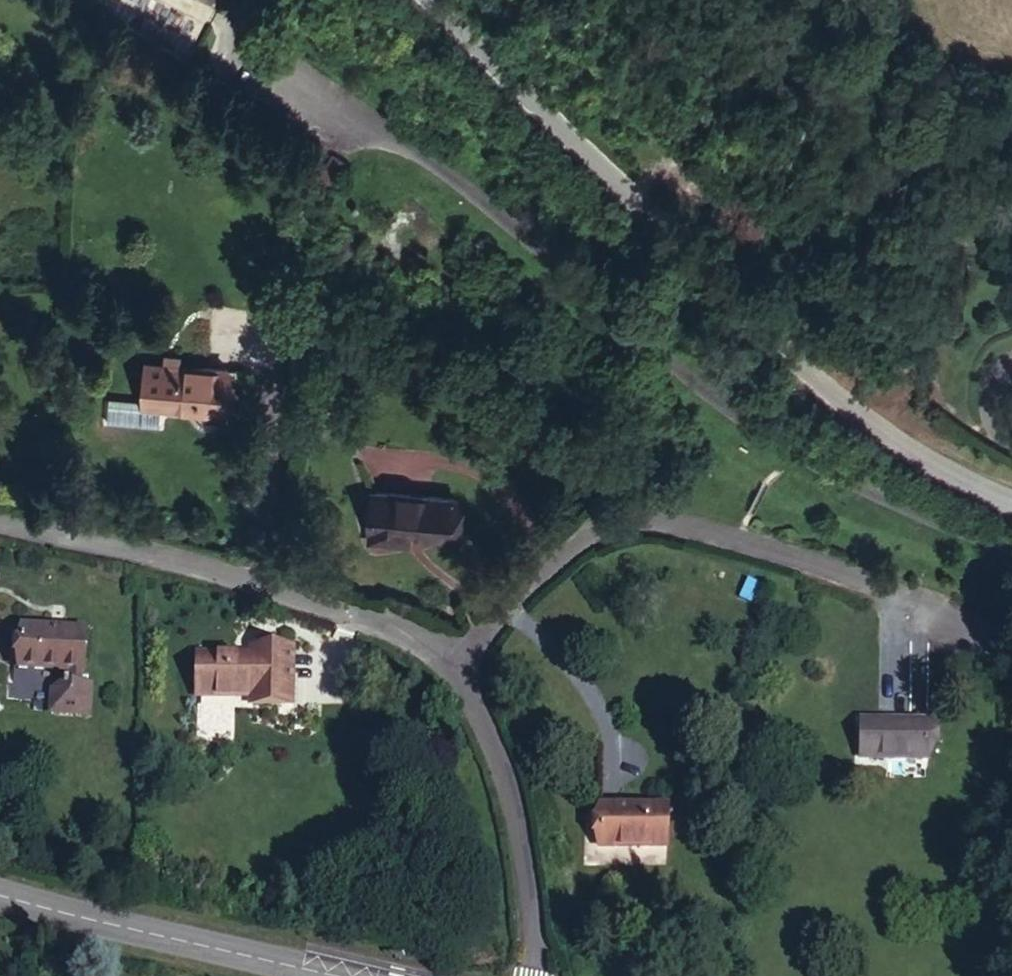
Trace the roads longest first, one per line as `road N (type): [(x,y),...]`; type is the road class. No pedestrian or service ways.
road 1 (unclassified): [(1011,549),(854,486),(680,377),(422,147),(225,30)]
road 2 (unclassified): [(1011,509),(943,475),(860,411),(585,168),(428,0)]
road 3 (residential): [(447,663),(571,537),(614,518),(646,517),(928,602)]
road 4 (residential): [(0,528),(266,583),(379,622),(447,663)]
road 5 (tertiary): [(350,975),(0,890)]
road 6 (residential): [(447,663),(505,785),(522,866),(530,975)]

